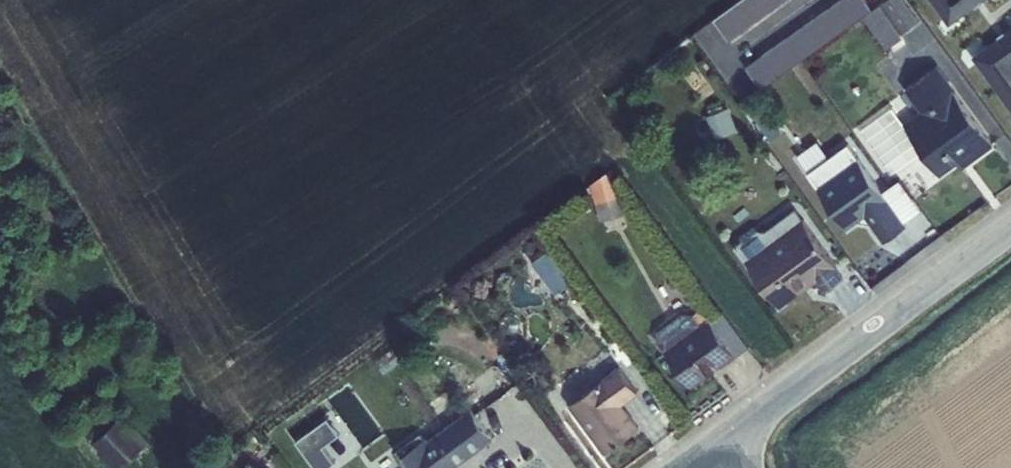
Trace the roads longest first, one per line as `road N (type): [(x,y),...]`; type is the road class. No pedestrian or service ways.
road 1 (residential): [(1010,238),(732,441)]

